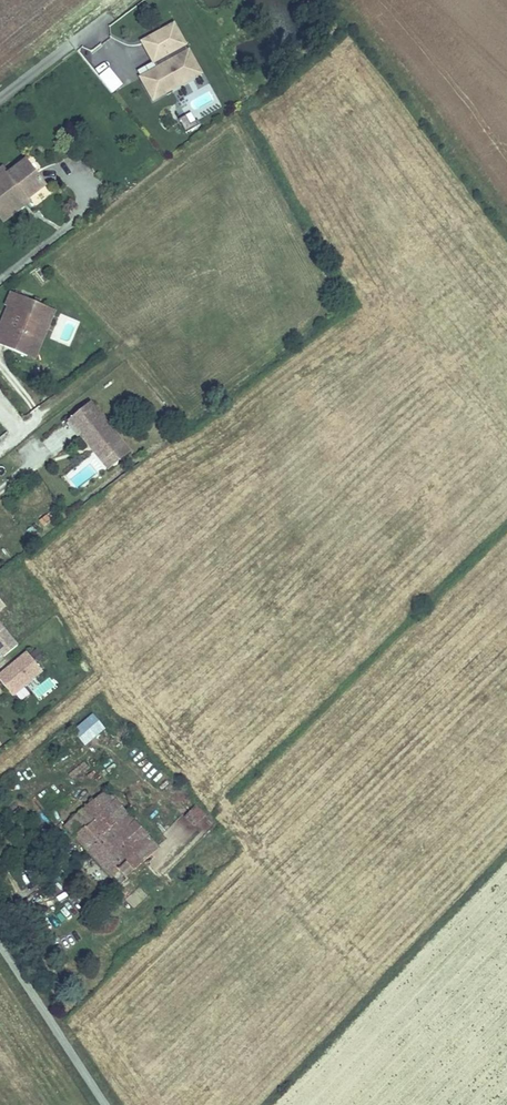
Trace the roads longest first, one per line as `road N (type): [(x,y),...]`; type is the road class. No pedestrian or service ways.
road 1 (unclassified): [(0,945),(105,1104)]

